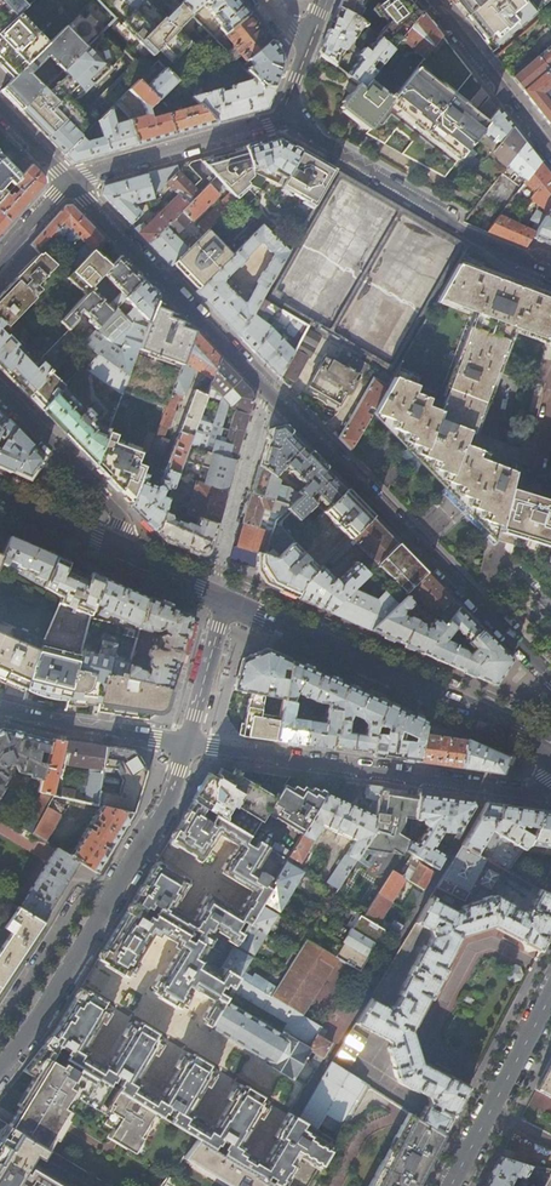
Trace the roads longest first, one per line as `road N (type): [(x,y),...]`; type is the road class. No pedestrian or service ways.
road 1 (residential): [(68,184),(550,680)]
road 2 (residential): [(0,1067),(113,898),(191,745)]
road 3 (residential): [(550,784),(518,792),(191,745)]
road 4 (secondary): [(550,746),(227,600)]
road 5 (residential): [(550,271),(438,219),(281,120)]
road 6 (residential): [(281,120),(68,184)]
road 7 (residential): [(450,1185),(550,993)]
road 8 (residential): [(127,557),(119,516),(0,393)]
road 9 (residential): [(191,745),(0,712)]
road 10 (residential): [(550,152),(431,0)]
road 11 (residential): [(191,745),(227,600)]
road 12 (secondary): [(127,557),(0,500)]

